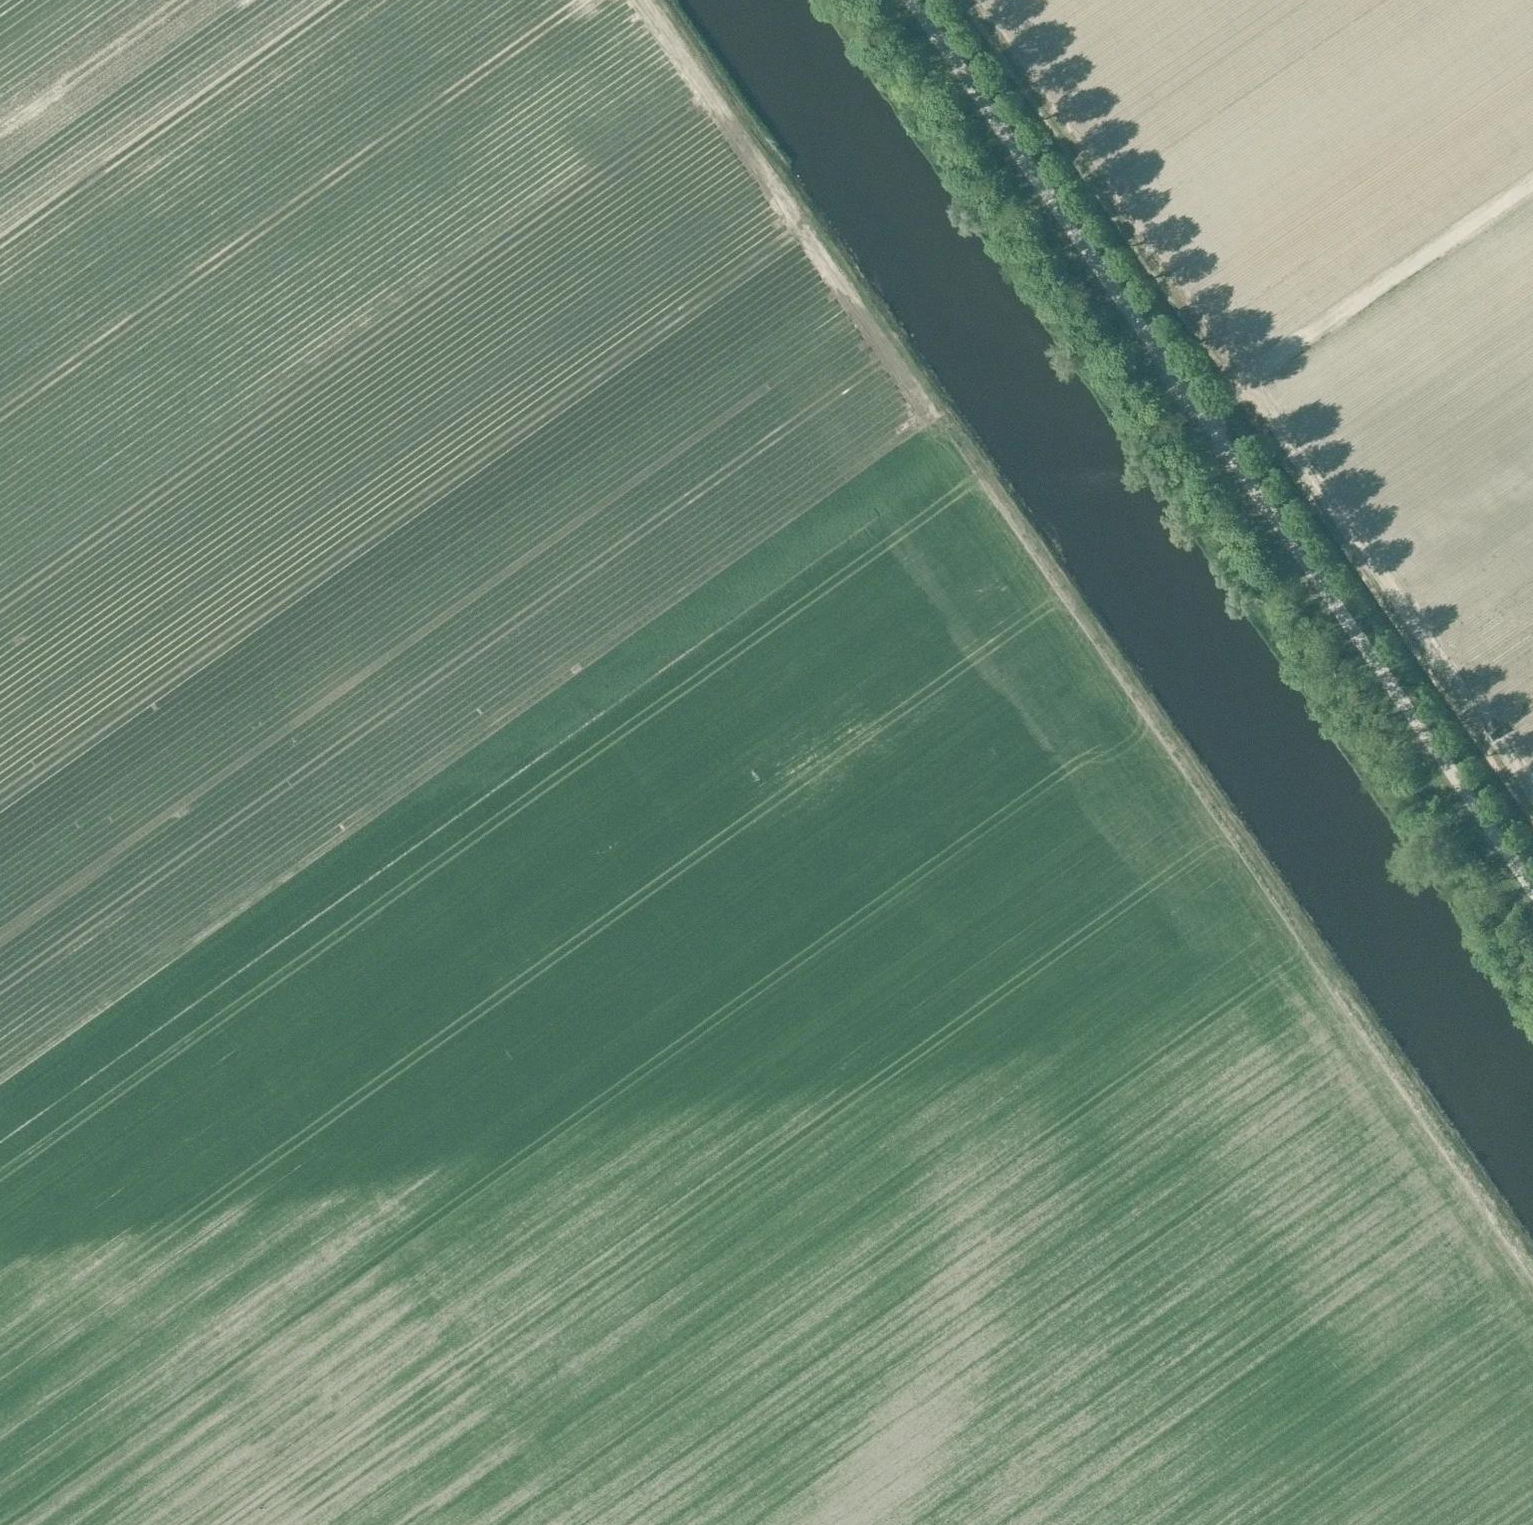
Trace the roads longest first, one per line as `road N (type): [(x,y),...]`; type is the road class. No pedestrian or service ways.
road 1 (unclassified): [(1532,889),(912,0)]

